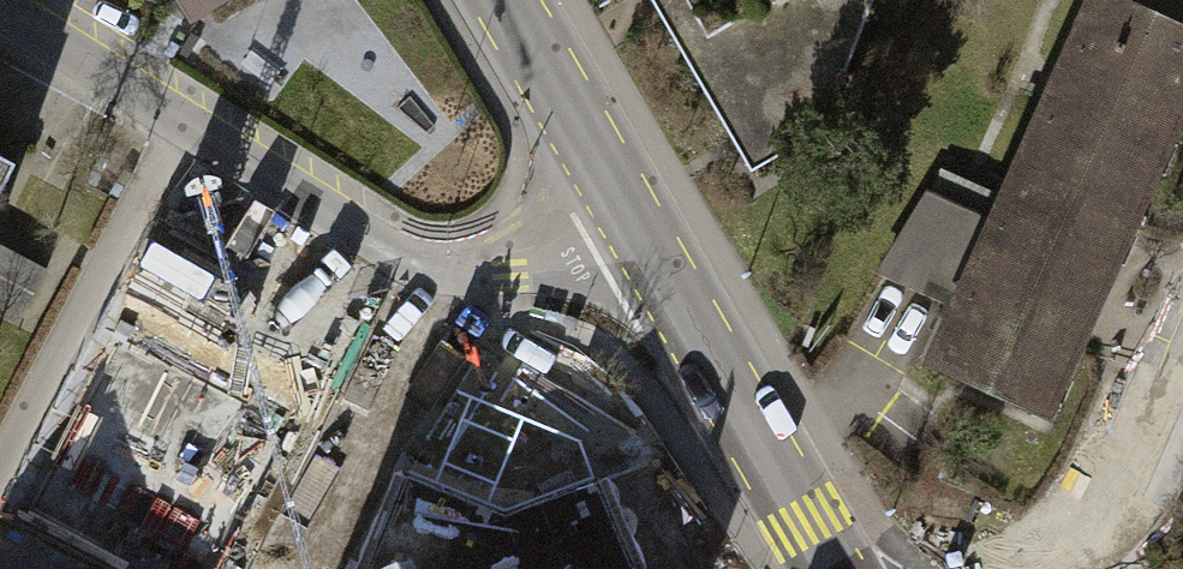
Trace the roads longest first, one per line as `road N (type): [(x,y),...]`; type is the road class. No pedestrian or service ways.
road 1 (residential): [(0,11),(404,260),(478,264),(624,207)]
road 2 (tertiary): [(624,207),(831,568)]
road 3 (tertiary): [(504,0),(624,207)]
road 4 (residential): [(1182,404),(1120,513),(1051,568)]

